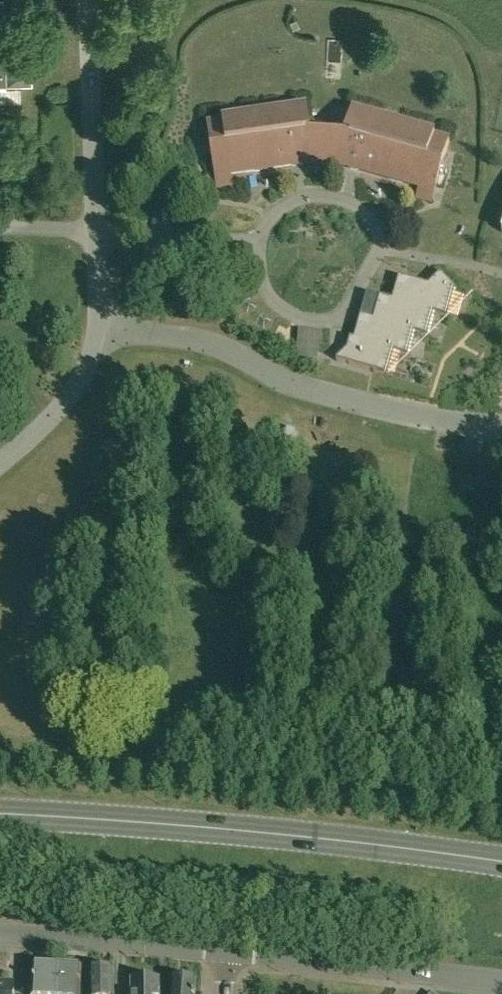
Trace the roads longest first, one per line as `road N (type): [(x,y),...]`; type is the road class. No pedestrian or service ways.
road 1 (tertiary): [(501,861),(287,834),(0,813)]
road 2 (residential): [(100,326),(215,344),(313,390),(430,420),(501,428)]
road 3 (residential): [(262,243),(285,309),(330,319),(347,311),(375,256),(374,219),(360,205),(308,199),(275,218)]
road 4 (residential): [(98,233),(89,0)]
road 5 (residential): [(0,936),(225,951)]
road 6 (residential): [(225,951),(427,976)]
road 7 (residential): [(0,462),(69,398),(100,326)]
road 8 (residential): [(98,233),(262,243)]

